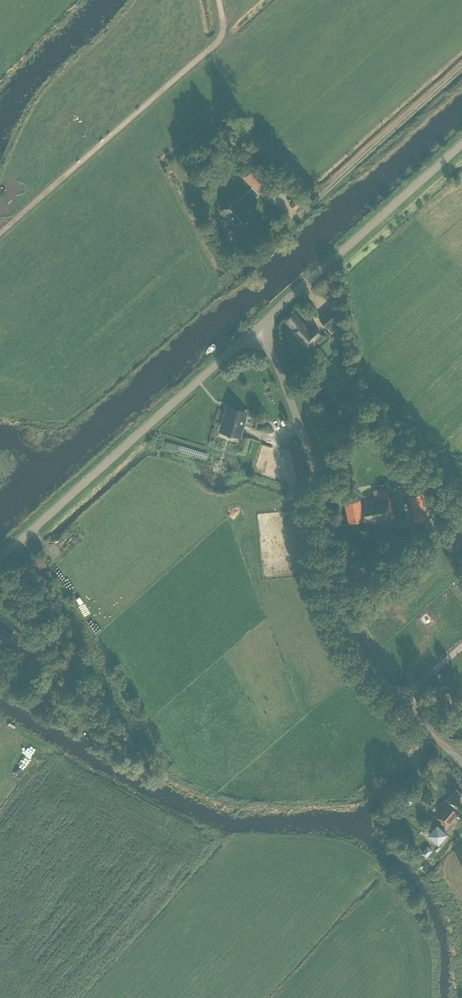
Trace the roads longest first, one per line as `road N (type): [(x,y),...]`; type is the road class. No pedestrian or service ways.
road 1 (unclassified): [(461,762),(377,676),(339,620),(310,455),(275,362),(254,331)]
road 2 (unclassified): [(0,560),(254,331)]
road 3 (unclassified): [(254,331),(461,144)]
road 4 (unclassified): [(308,204),(461,66)]

